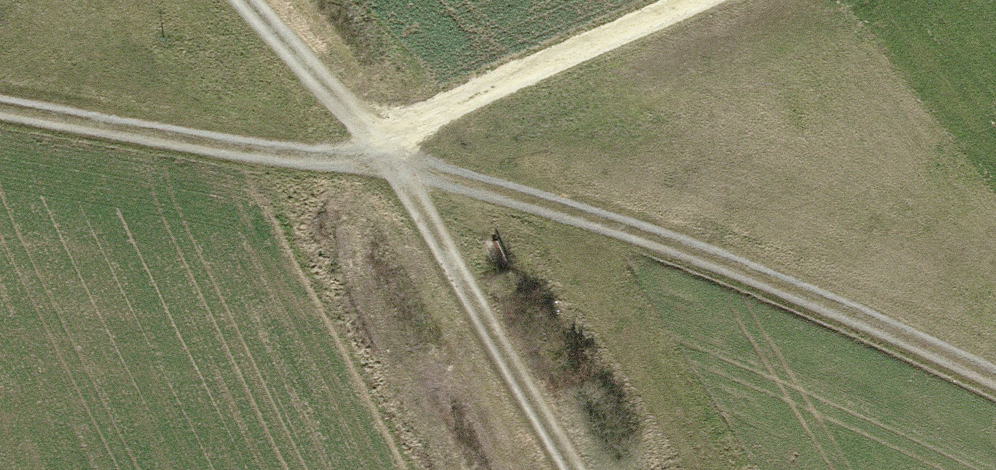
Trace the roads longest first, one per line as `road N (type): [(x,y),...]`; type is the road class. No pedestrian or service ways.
road 1 (track): [(995,379),(785,277),(390,140),(0,78)]
road 2 (track): [(255,0),(390,140),(603,469)]
road 3 (track): [(390,140),(724,0)]

